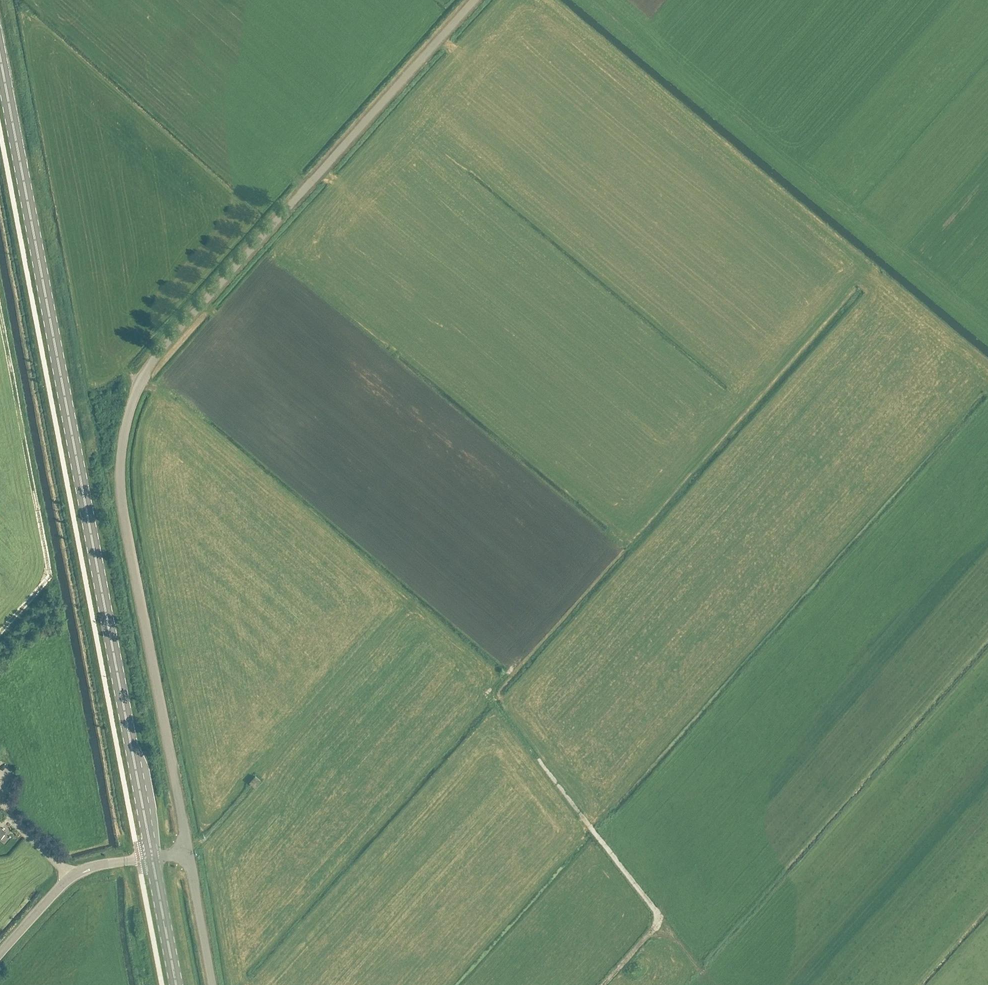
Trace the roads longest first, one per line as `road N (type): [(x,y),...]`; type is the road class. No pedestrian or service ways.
road 1 (unclassified): [(188,852),(122,522),(117,467),(124,423),(144,368),(472,0)]
road 2 (secondary): [(152,858),(0,64)]
road 3 (tertiary): [(0,953),(77,872),(152,858)]
road 4 (unclassified): [(213,984),(188,852)]
road 5 (secondary): [(176,984),(152,858)]

